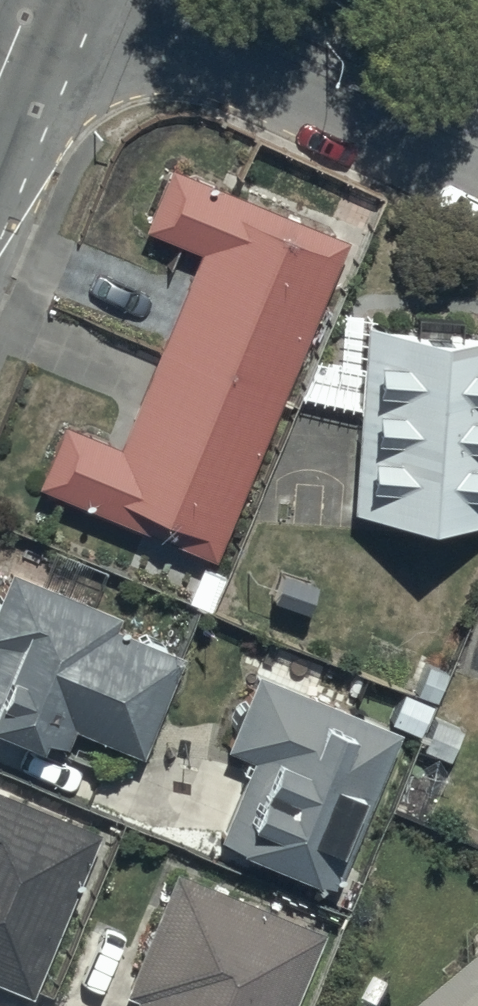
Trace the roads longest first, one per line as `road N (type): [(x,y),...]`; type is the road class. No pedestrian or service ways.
road 1 (residential): [(477,169),(86,0)]

